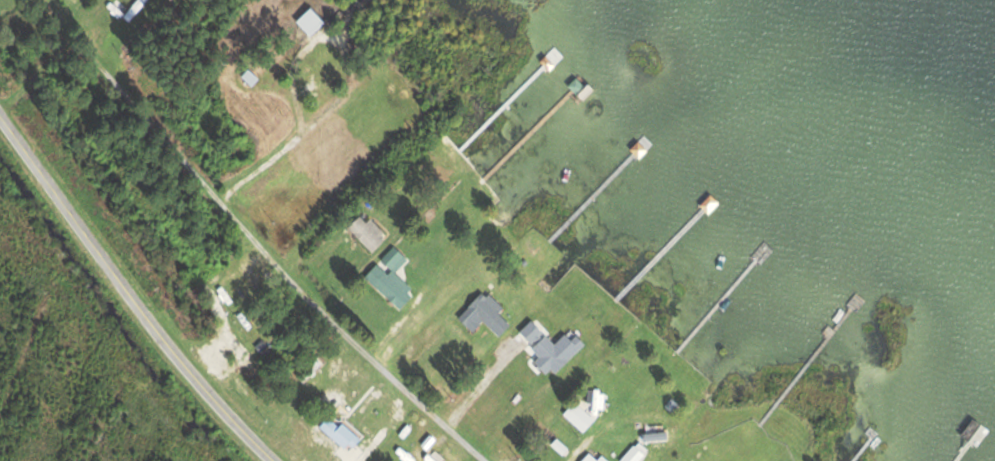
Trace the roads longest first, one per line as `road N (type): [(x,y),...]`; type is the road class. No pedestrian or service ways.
road 1 (residential): [(278,460),(164,343),(0,116)]
road 2 (residential): [(66,30),(275,264)]
road 3 (residential): [(275,264),(489,460)]

